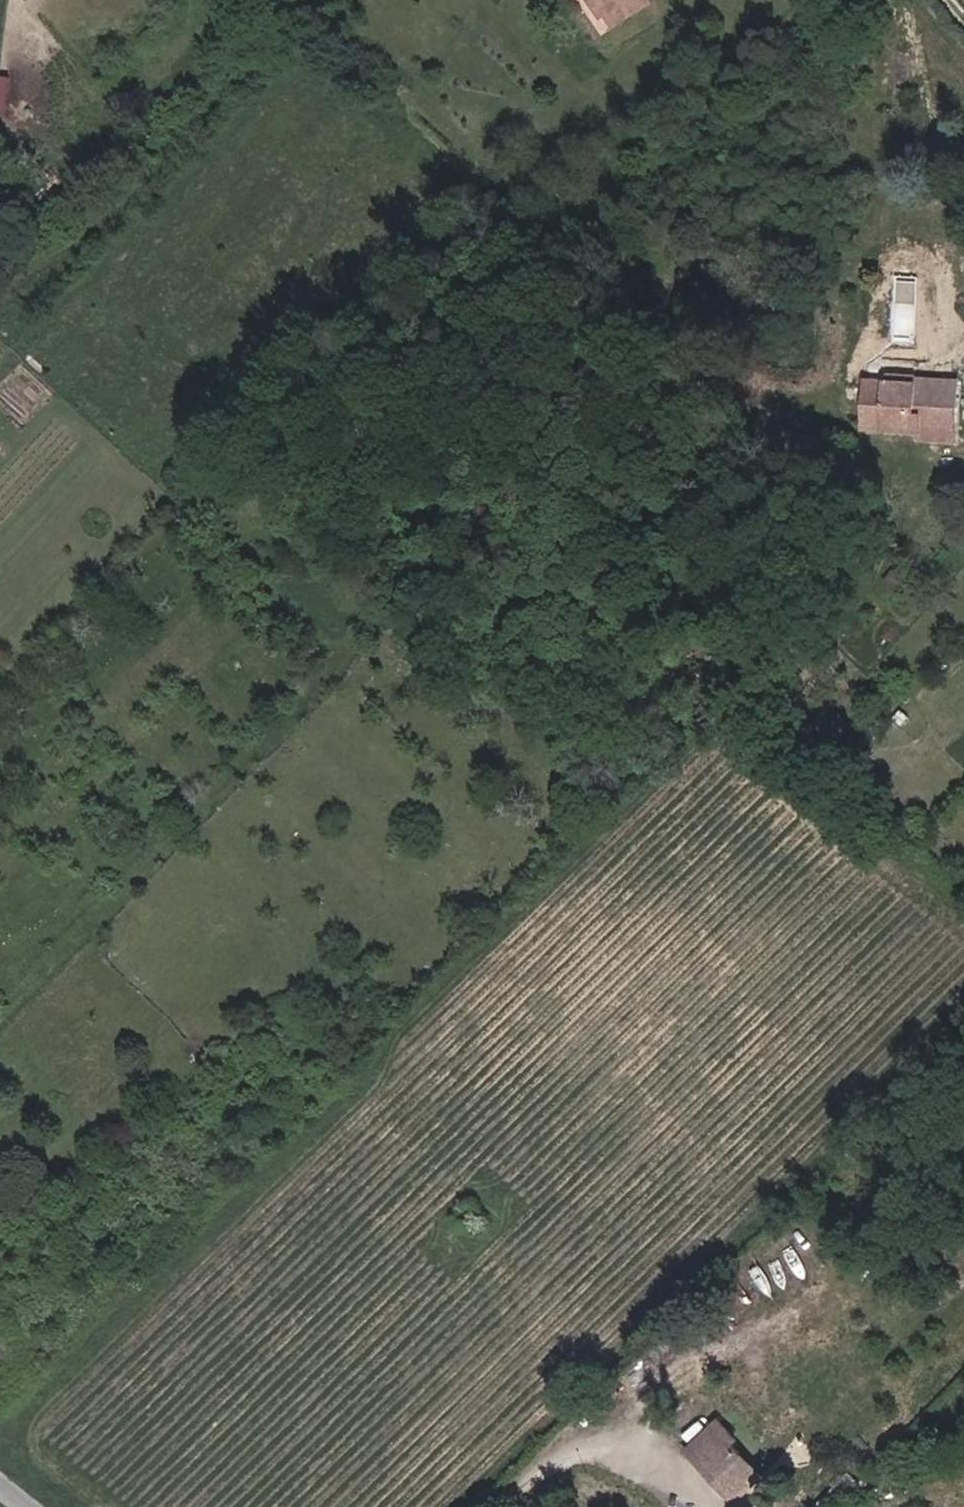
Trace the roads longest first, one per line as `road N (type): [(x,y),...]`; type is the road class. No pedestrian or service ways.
road 1 (track): [(0,299),(319,0)]

